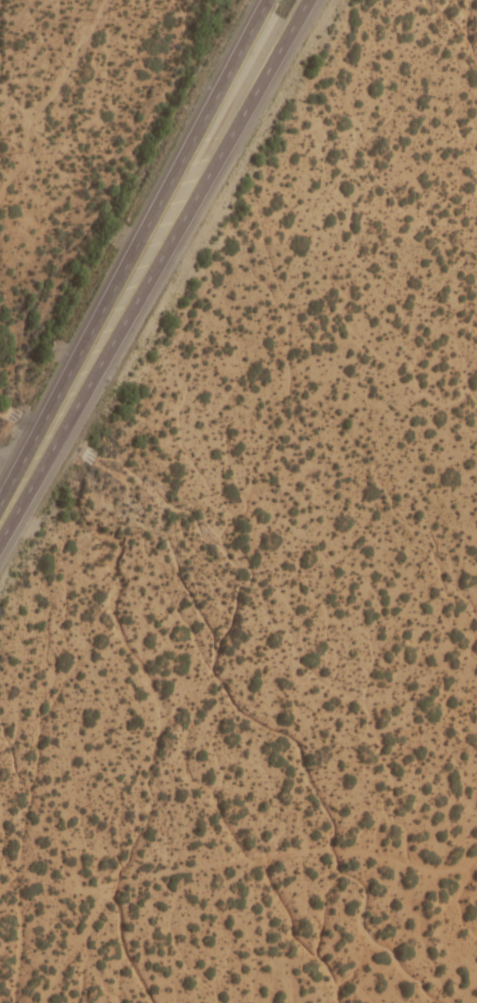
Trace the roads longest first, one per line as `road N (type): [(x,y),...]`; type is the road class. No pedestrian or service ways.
road 1 (trunk): [(0,532),(305,0)]
road 2 (trunk): [(267,0),(0,502)]
road 3 (residential): [(476,873),(216,878),(0,926)]
road 4 (residential): [(100,0),(0,193)]

